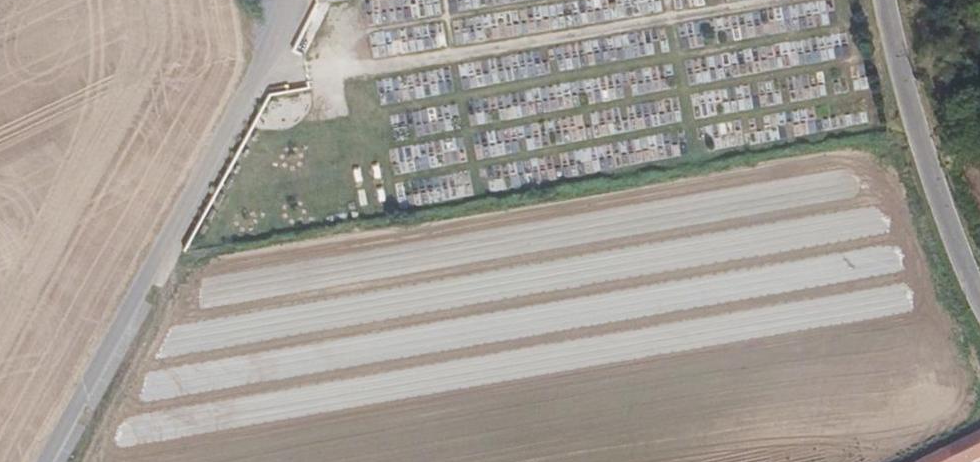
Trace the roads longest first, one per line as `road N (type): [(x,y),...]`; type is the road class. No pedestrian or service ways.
road 1 (residential): [(43,461),(255,73)]
road 2 (unclassified): [(885,0),(947,262),(979,319)]

